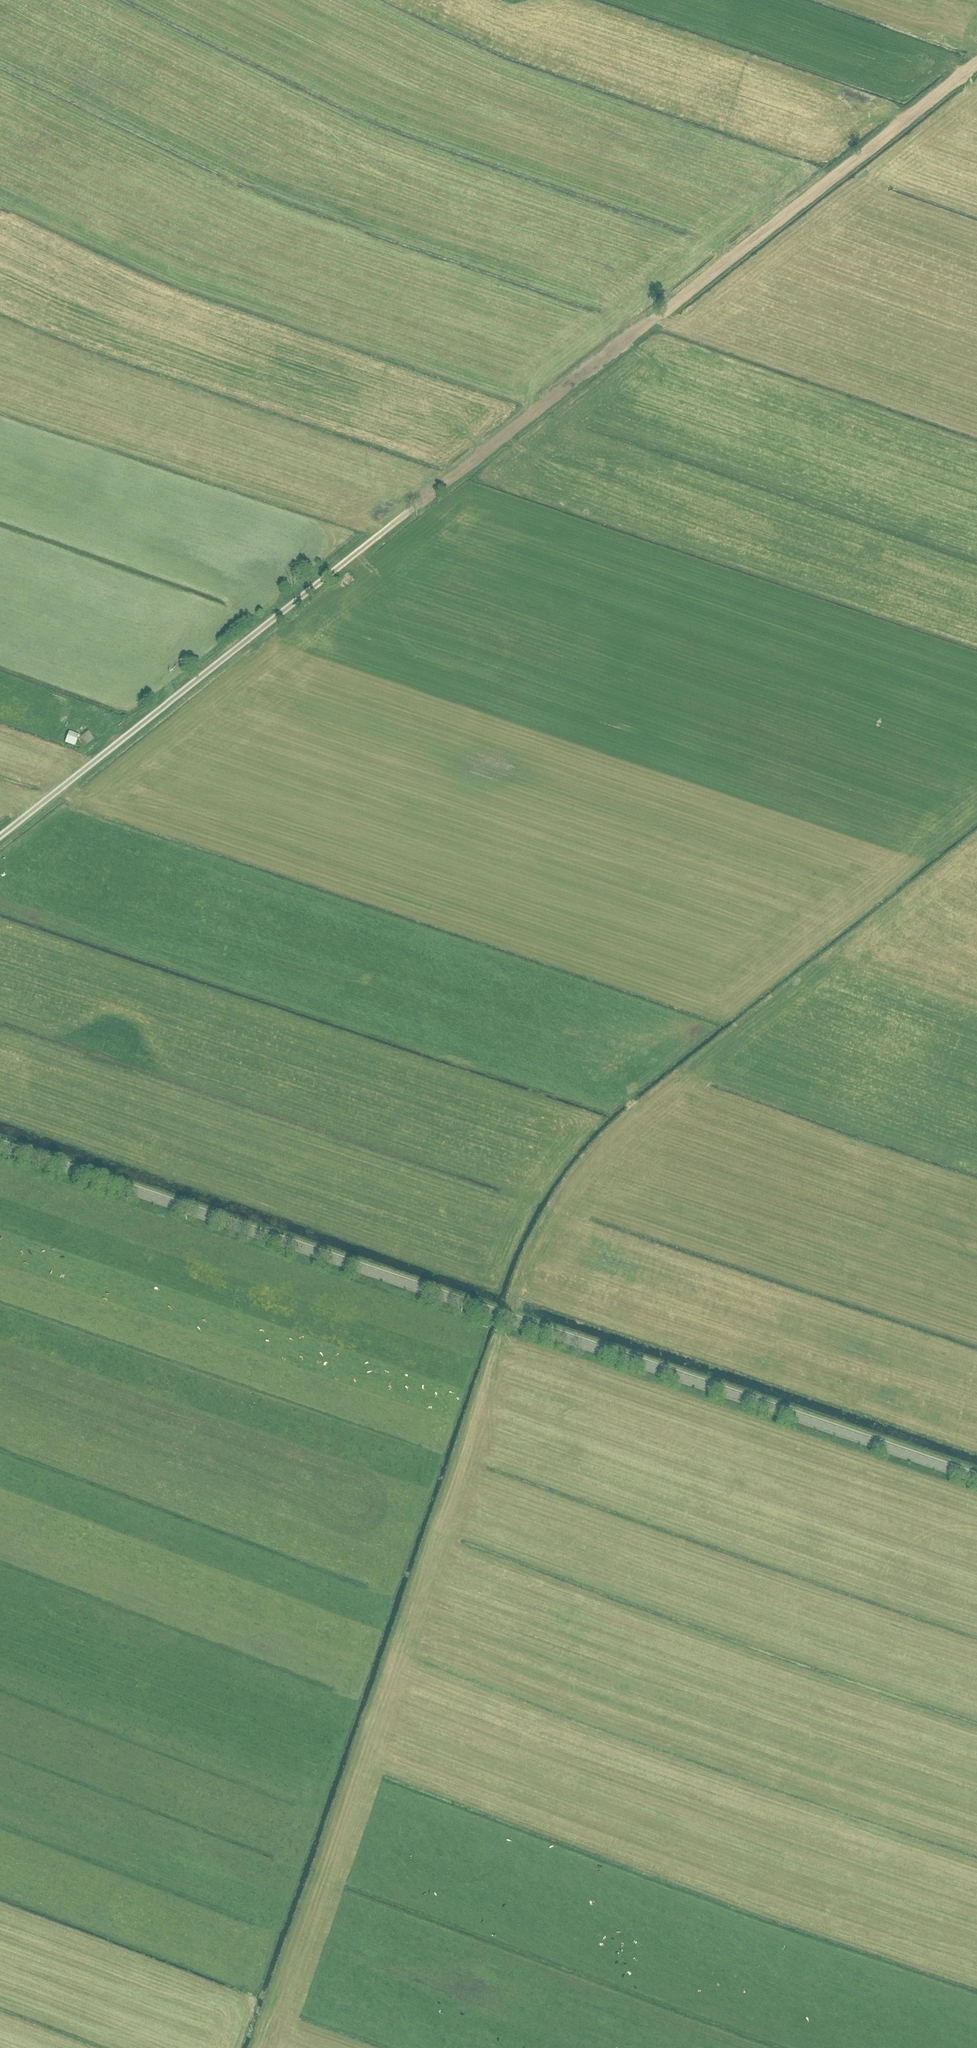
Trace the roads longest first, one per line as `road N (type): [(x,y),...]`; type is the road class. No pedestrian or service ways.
road 1 (track): [(0,834),(976,57)]
road 2 (unclassified): [(976,1474),(0,1145)]

